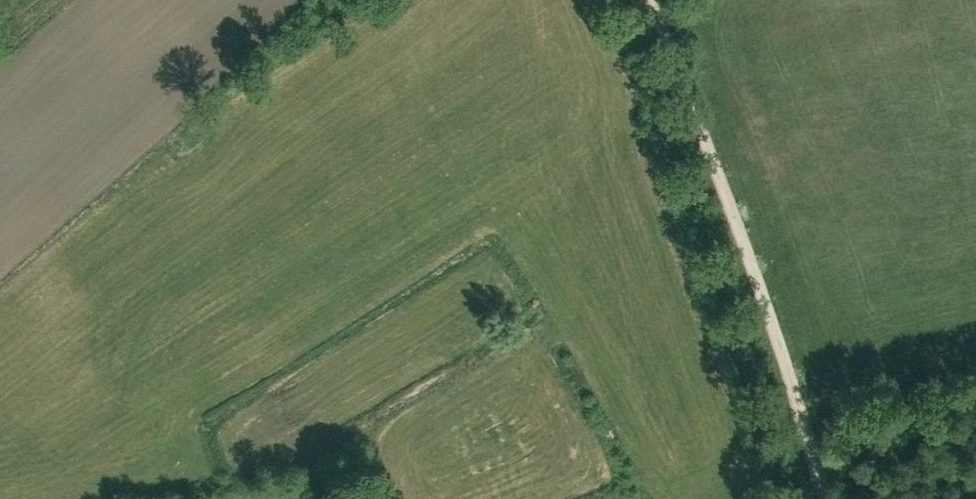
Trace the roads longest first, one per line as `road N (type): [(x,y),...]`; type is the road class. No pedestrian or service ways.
road 1 (track): [(645,0),(771,336),(822,498)]

